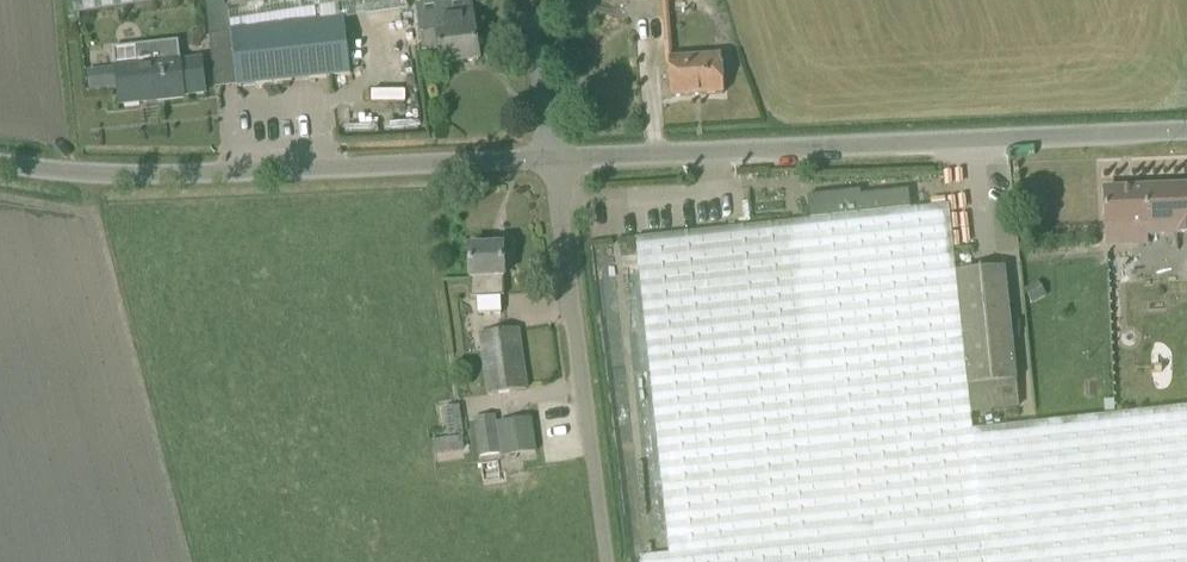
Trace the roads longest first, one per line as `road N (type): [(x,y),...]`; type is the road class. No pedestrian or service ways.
road 1 (unclassified): [(562,149),(1186,131)]
road 2 (unclassified): [(0,161),(47,169),(436,166),(562,149)]
road 3 (unclassified): [(609,561),(562,149)]
road 4 (unclassified): [(562,149),(539,0)]

